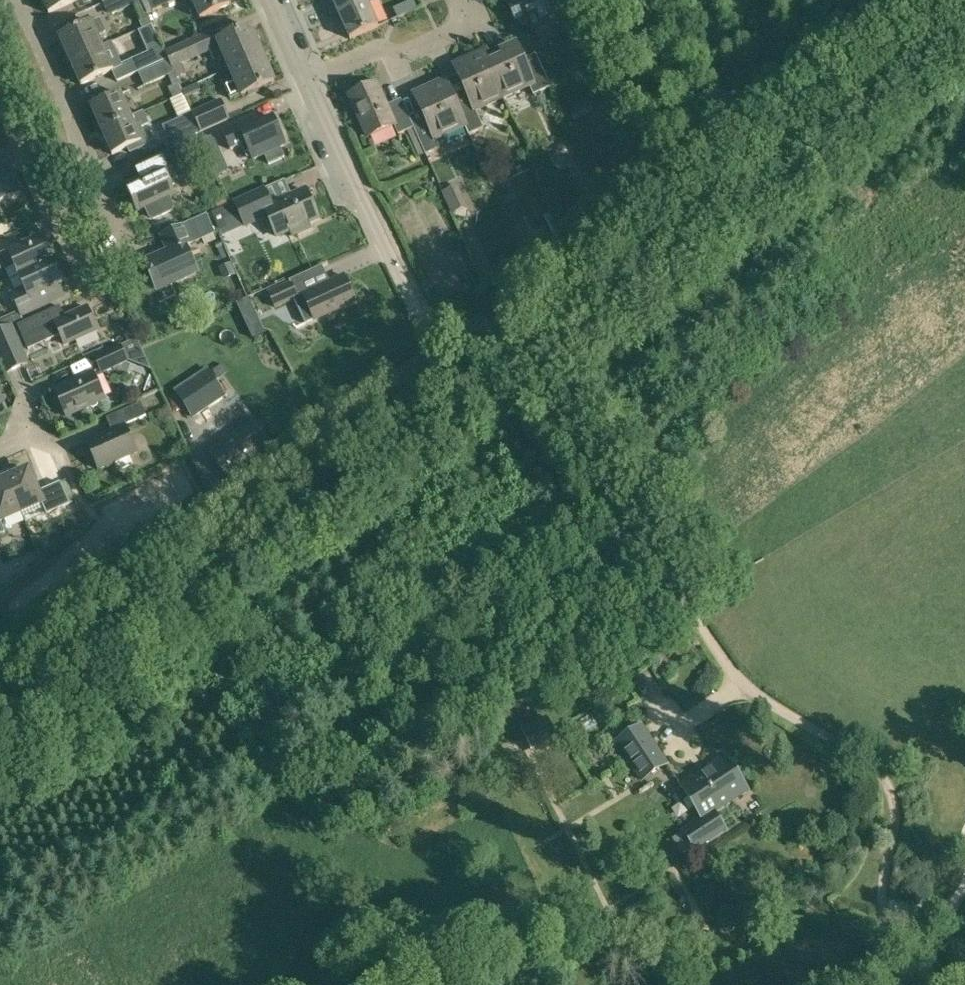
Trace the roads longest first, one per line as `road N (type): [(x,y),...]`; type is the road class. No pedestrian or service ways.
road 1 (track): [(505,334),(720,655),(767,700),(889,780),(897,812),(882,908),(886,984)]
road 2 (track): [(0,667),(427,355),(426,324)]
road 3 (residential): [(305,84),(466,23),(455,0)]
road 4 (residential): [(98,176),(22,0)]
road 5 (residential): [(98,176),(47,196),(0,90)]
road 6 (track): [(426,324),(359,198)]
road 7 (residential): [(0,441),(21,433),(56,448),(91,519)]
road 8 (residential): [(359,198),(305,84)]

